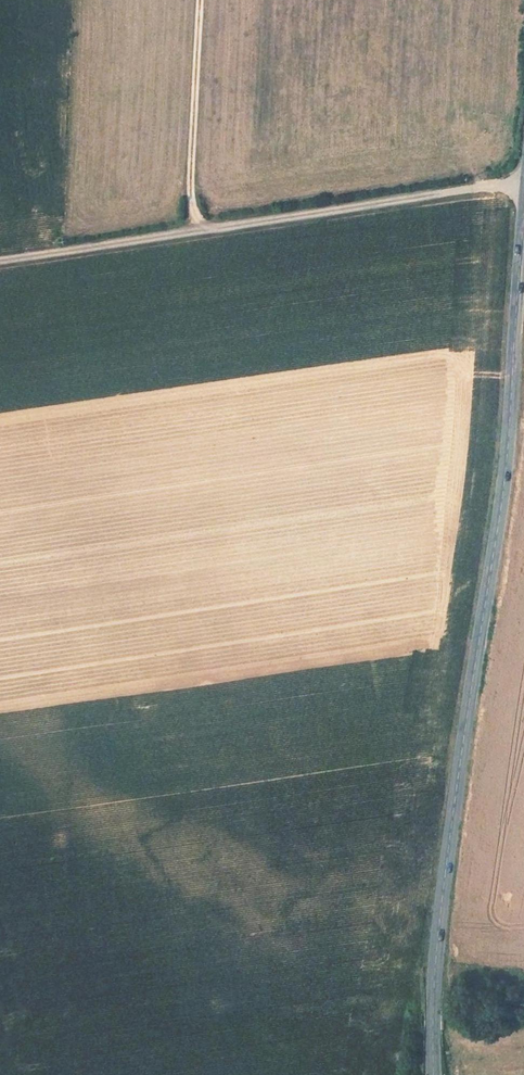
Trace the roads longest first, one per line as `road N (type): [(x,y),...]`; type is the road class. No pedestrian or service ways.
road 1 (tertiary): [(523,229),(504,479),(440,910),(433,1074)]
road 2 (track): [(0,261),(523,180)]
road 3 (track): [(203,230),(190,188),(199,0)]

